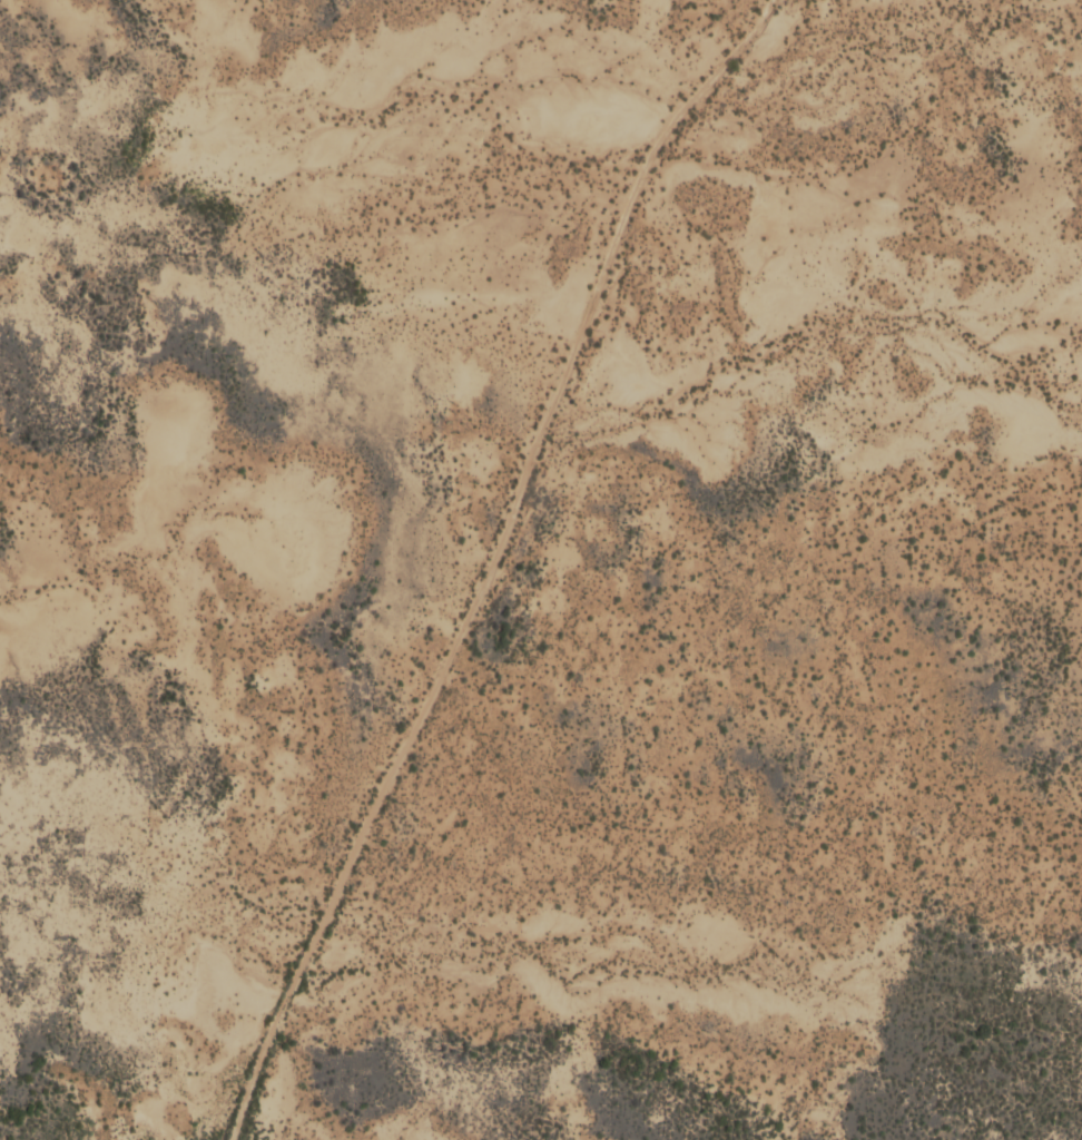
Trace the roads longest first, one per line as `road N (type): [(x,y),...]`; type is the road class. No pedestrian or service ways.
road 1 (residential): [(230,1139),(331,973),(442,583),(734,0)]

